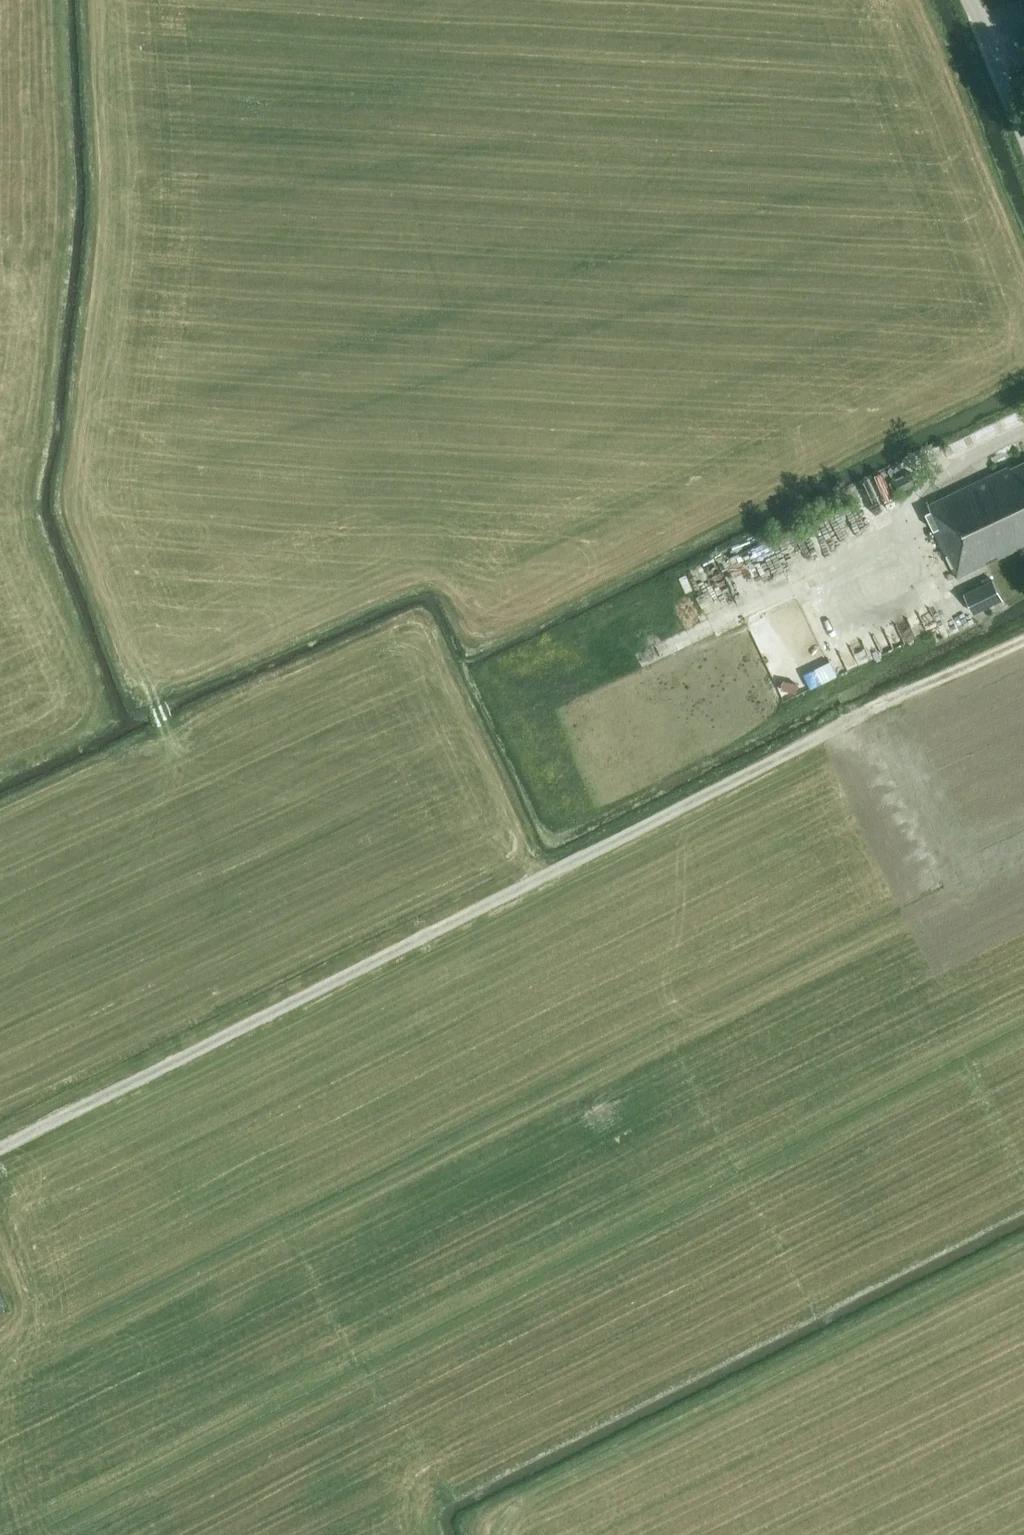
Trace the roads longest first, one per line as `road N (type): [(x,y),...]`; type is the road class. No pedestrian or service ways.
road 1 (tertiary): [(1023,130),(973,0)]

